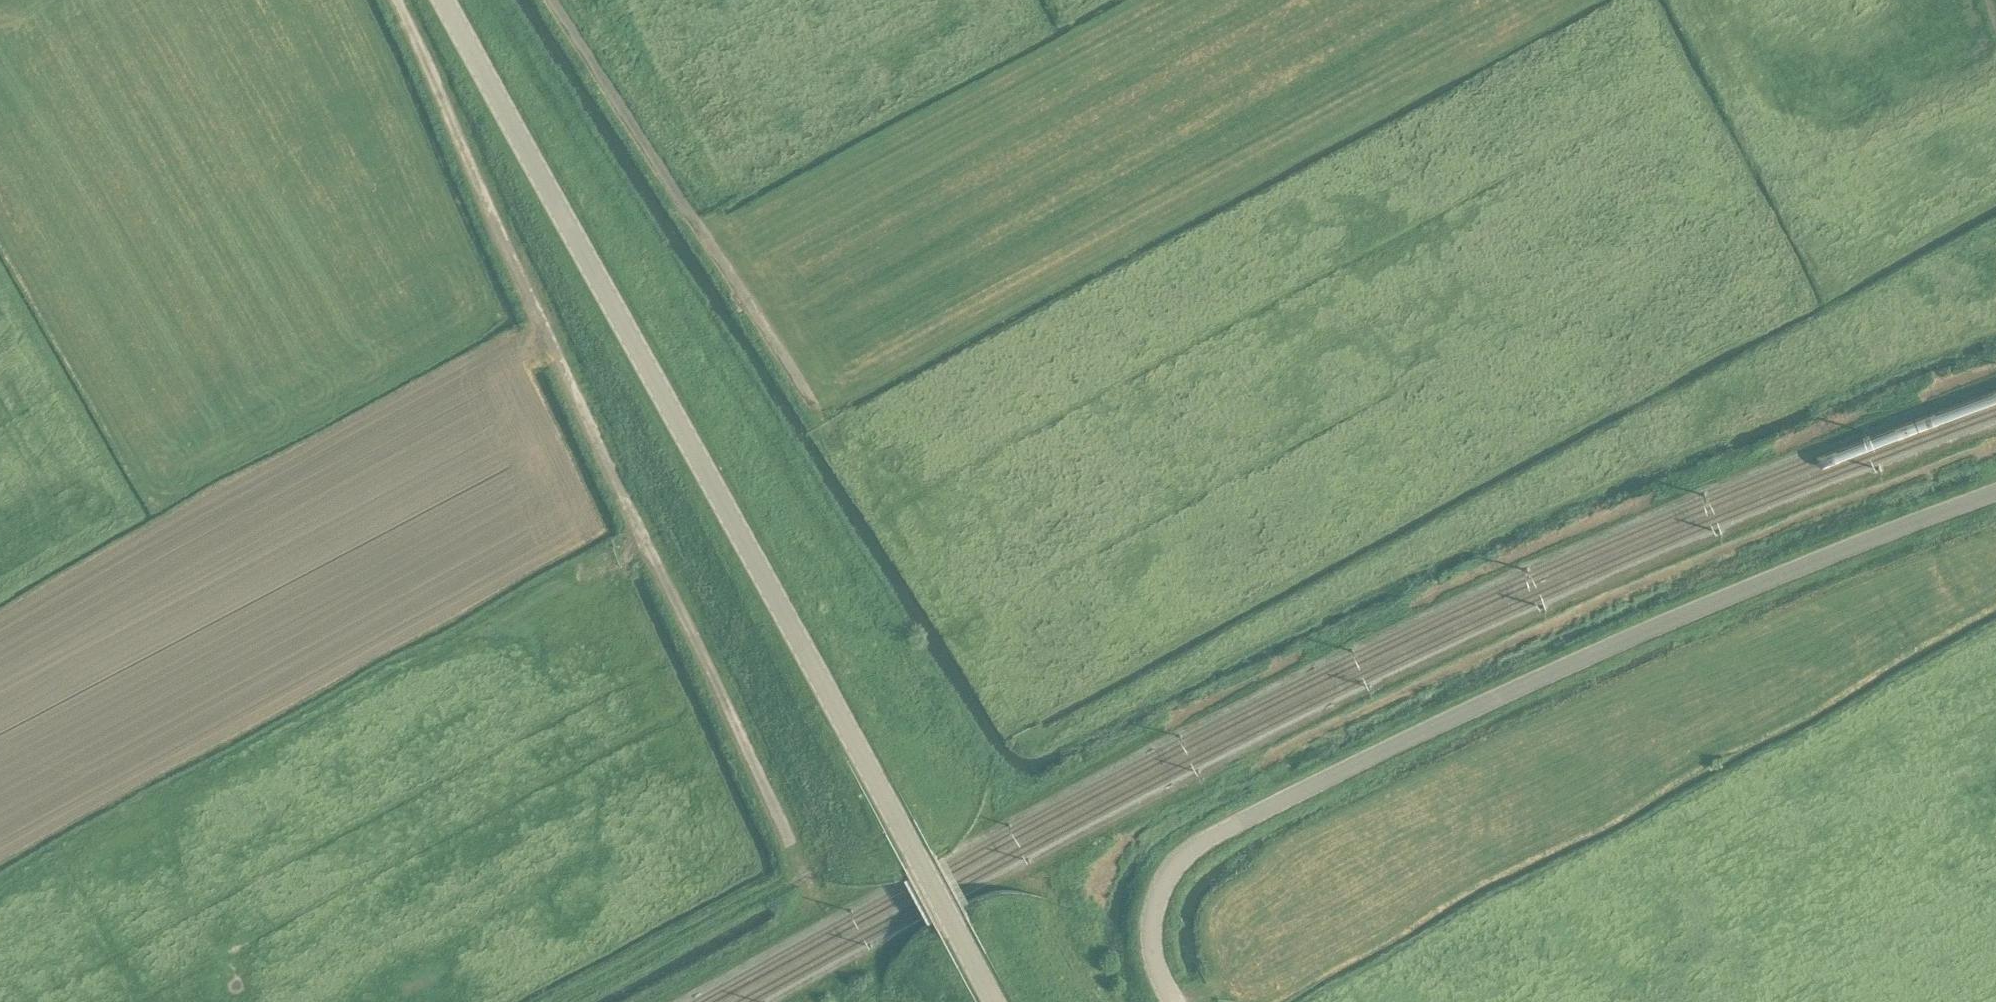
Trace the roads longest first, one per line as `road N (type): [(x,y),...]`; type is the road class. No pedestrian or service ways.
road 1 (unclassified): [(994,1001),(446,0)]
road 2 (unclassified): [(1995,492),(1656,626),(1197,843),(1172,867),(1151,919),(1150,947),(1172,1001)]
road 3 (track): [(398,0),(789,837)]
road 4 (track): [(556,0),(824,420)]

